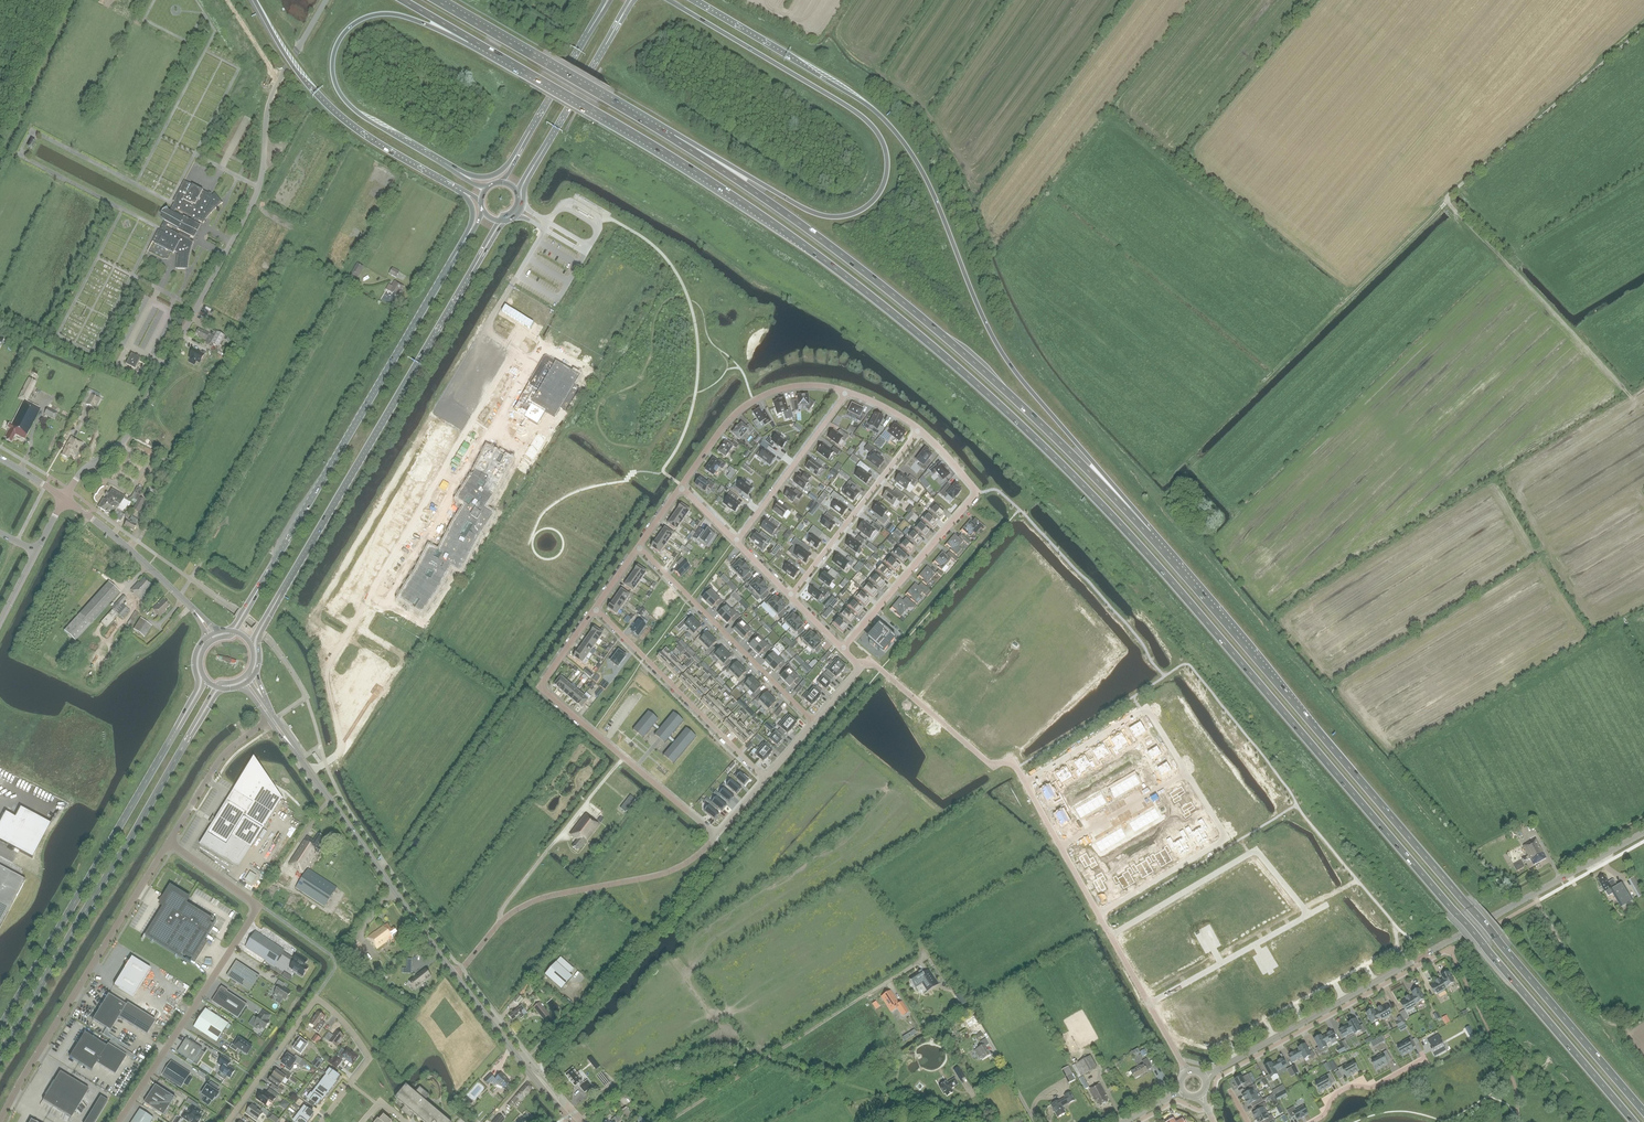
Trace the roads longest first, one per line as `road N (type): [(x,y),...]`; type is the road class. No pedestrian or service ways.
road 1 (trunk): [(469,38),(670,155),(806,246),(1028,432),(1182,594),(1634,1121)]
road 2 (trunk): [(1643,1111),(1148,534)]
road 3 (trunk): [(1148,534),(1005,358),(934,196),(889,124),(691,0)]
road 4 (trunk): [(1148,534),(932,326),(673,138)]
road 5 (unclassified): [(63,498),(128,434),(253,201),(266,103),(326,0)]
road 6 (unclassified): [(518,275),(307,632),(341,745),(311,772)]
road 7 (trunk): [(670,0),(859,114),(883,142),(886,180),(862,210),(830,217),(673,138)]
road 8 (secondary): [(1205,1078),(1643,833)]
road 9 (primary): [(469,233),(249,603)]
road 10 (primary): [(270,611),(487,245)]
road 11 (primary): [(0,1055),(201,716)]
road 12 (primary): [(188,709),(0,1029)]
road 13 (unclassified): [(118,1121),(254,914),(249,898),(169,843)]
road 14 (trunk): [(455,171),(354,109),(336,84),(334,57),(350,27),(375,15),(469,38)]
road 15 (residential): [(717,835),(539,687),(595,608)]
road 16 (unclassified): [(0,1121),(169,843)]
road 17 (track): [(198,567),(347,287)]
road 18 (unclassified): [(717,835),(664,873),(523,906),(455,975)]
road 19 (track): [(668,1121),(920,963)]
road 20 (residential): [(919,429),(978,492),(843,649)]
road 21 (trunk): [(255,0),(292,64),(347,123),(463,192)]
road 22 (trunk): [(673,138),(435,0)]
road 23 (residential): [(801,1026),(892,962),(916,931),(1021,871)]
road 24 (residential): [(755,949),(986,807)]
road 25 (track): [(1643,28),(1450,193),(1449,204)]
road 26 (residential): [(1111,935),(1256,850),(1309,914)]
road 27 (residential): [(639,546),(814,723)]
road 28 (secondary): [(455,975),(311,772)]
road 29 (residential): [(595,608),(766,779)]
road 30 (residential): [(228,1121),(316,998),(350,1028),(367,1064)]
road 31 (residential): [(1187,773),(1227,838),(1099,914)]
road 32 (residential): [(1025,782),(1146,708),(1187,773)]
road 33 (unclassified): [(1025,782),(1012,764),(988,762),(869,659),(862,667)]
road 34 (residential): [(790,596),(919,429)]
road 35 (residential): [(681,486),(754,400),(800,385),(848,392)]
road 36 (primary): [(521,194),(620,19)]
road 37 (residential): [(736,542),(848,392)]
road 38 (secondary): [(572,1121),(455,975)]
road 39 (residential): [(1149,1004),(1309,914)]
road 40 (primary): [(604,7),(518,152)]
road 41 (unclassified): [(169,843),(219,761),(270,721)]
road 42 (tertiary): [(180,596),(63,498)]
road 43 (residential): [(1061,846),(1187,773)]
road 44 (residential): [(1312,1121),(1343,1090),(1376,1085),(1425,1058)]

